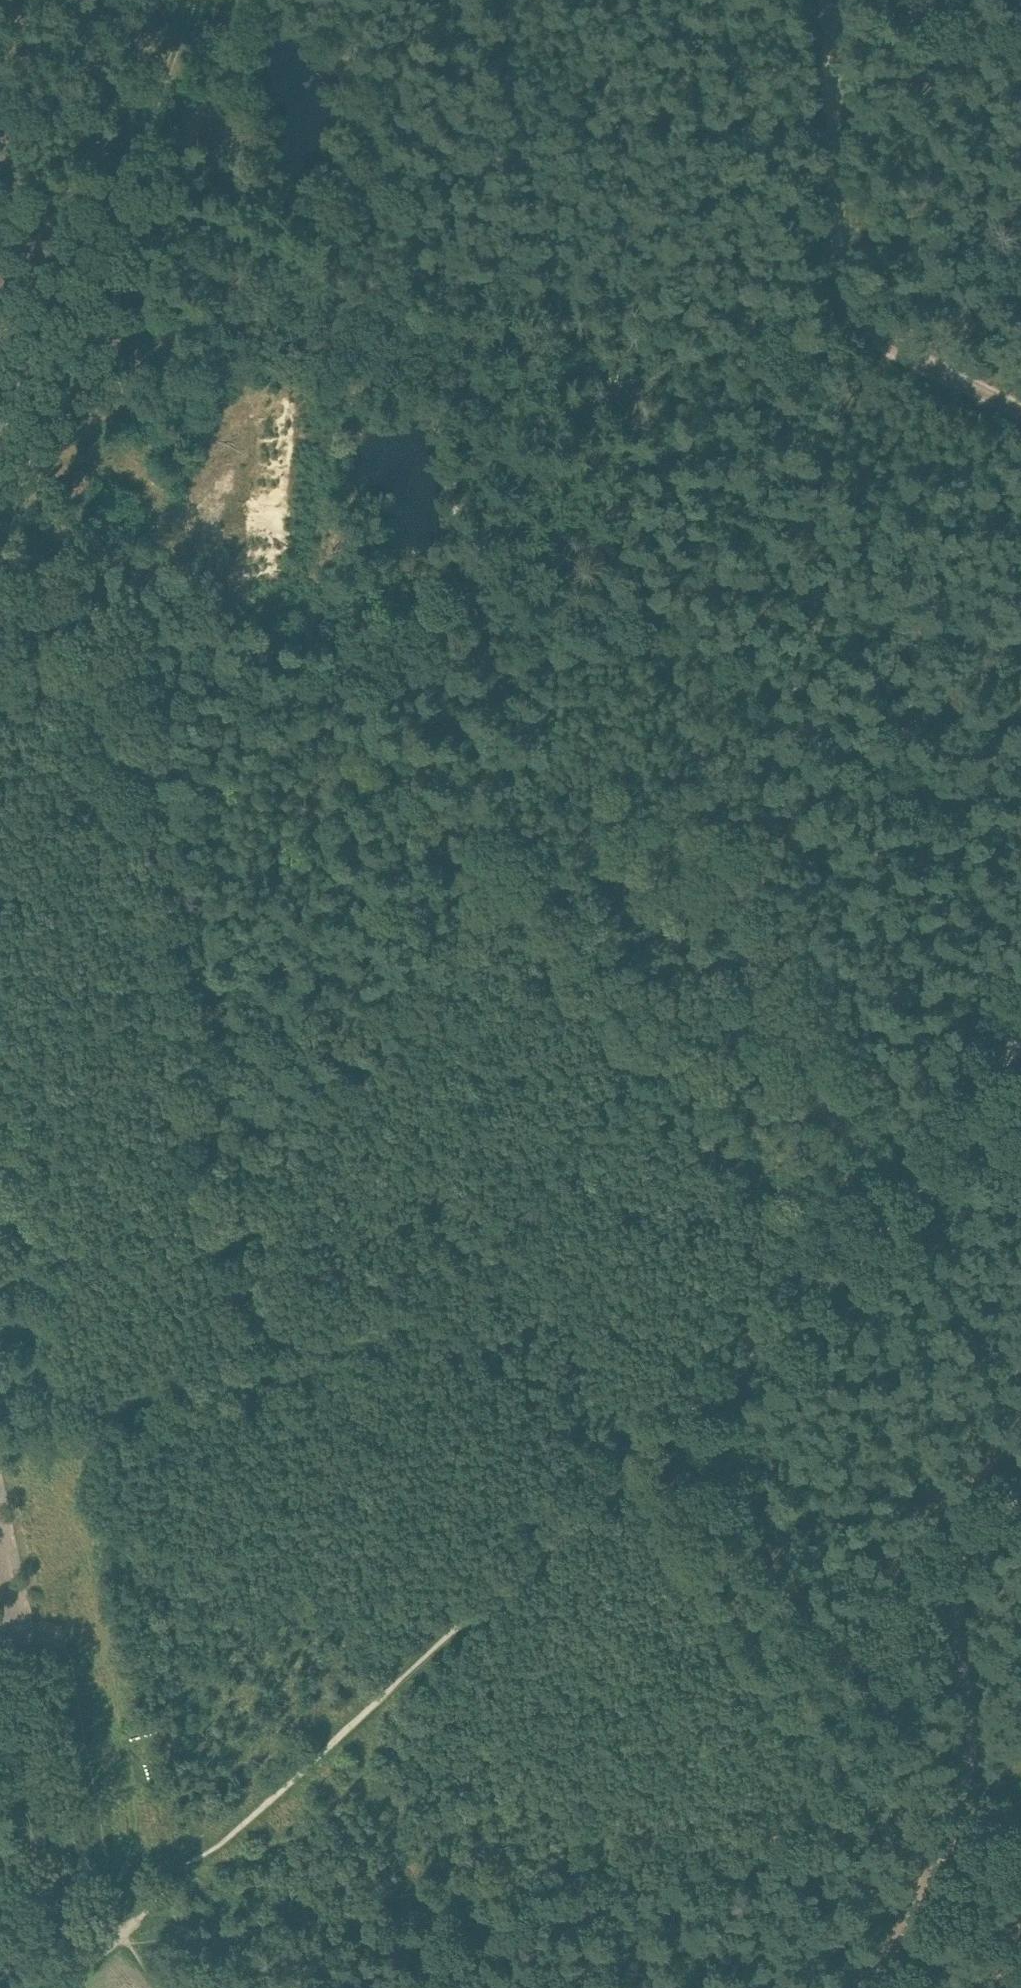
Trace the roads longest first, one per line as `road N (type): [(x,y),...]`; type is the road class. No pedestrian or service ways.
road 1 (track): [(1020,430),(868,334),(853,306),(823,0)]
road 2 (track): [(967,1789),(946,1787),(643,1436)]
road 3 (track): [(851,1670),(1020,1485)]
road 4 (track): [(967,1789),(862,1987)]
road 5 (track): [(950,1566),(998,1783)]
road 6 (residential): [(0,1651),(24,1634),(0,1538)]

